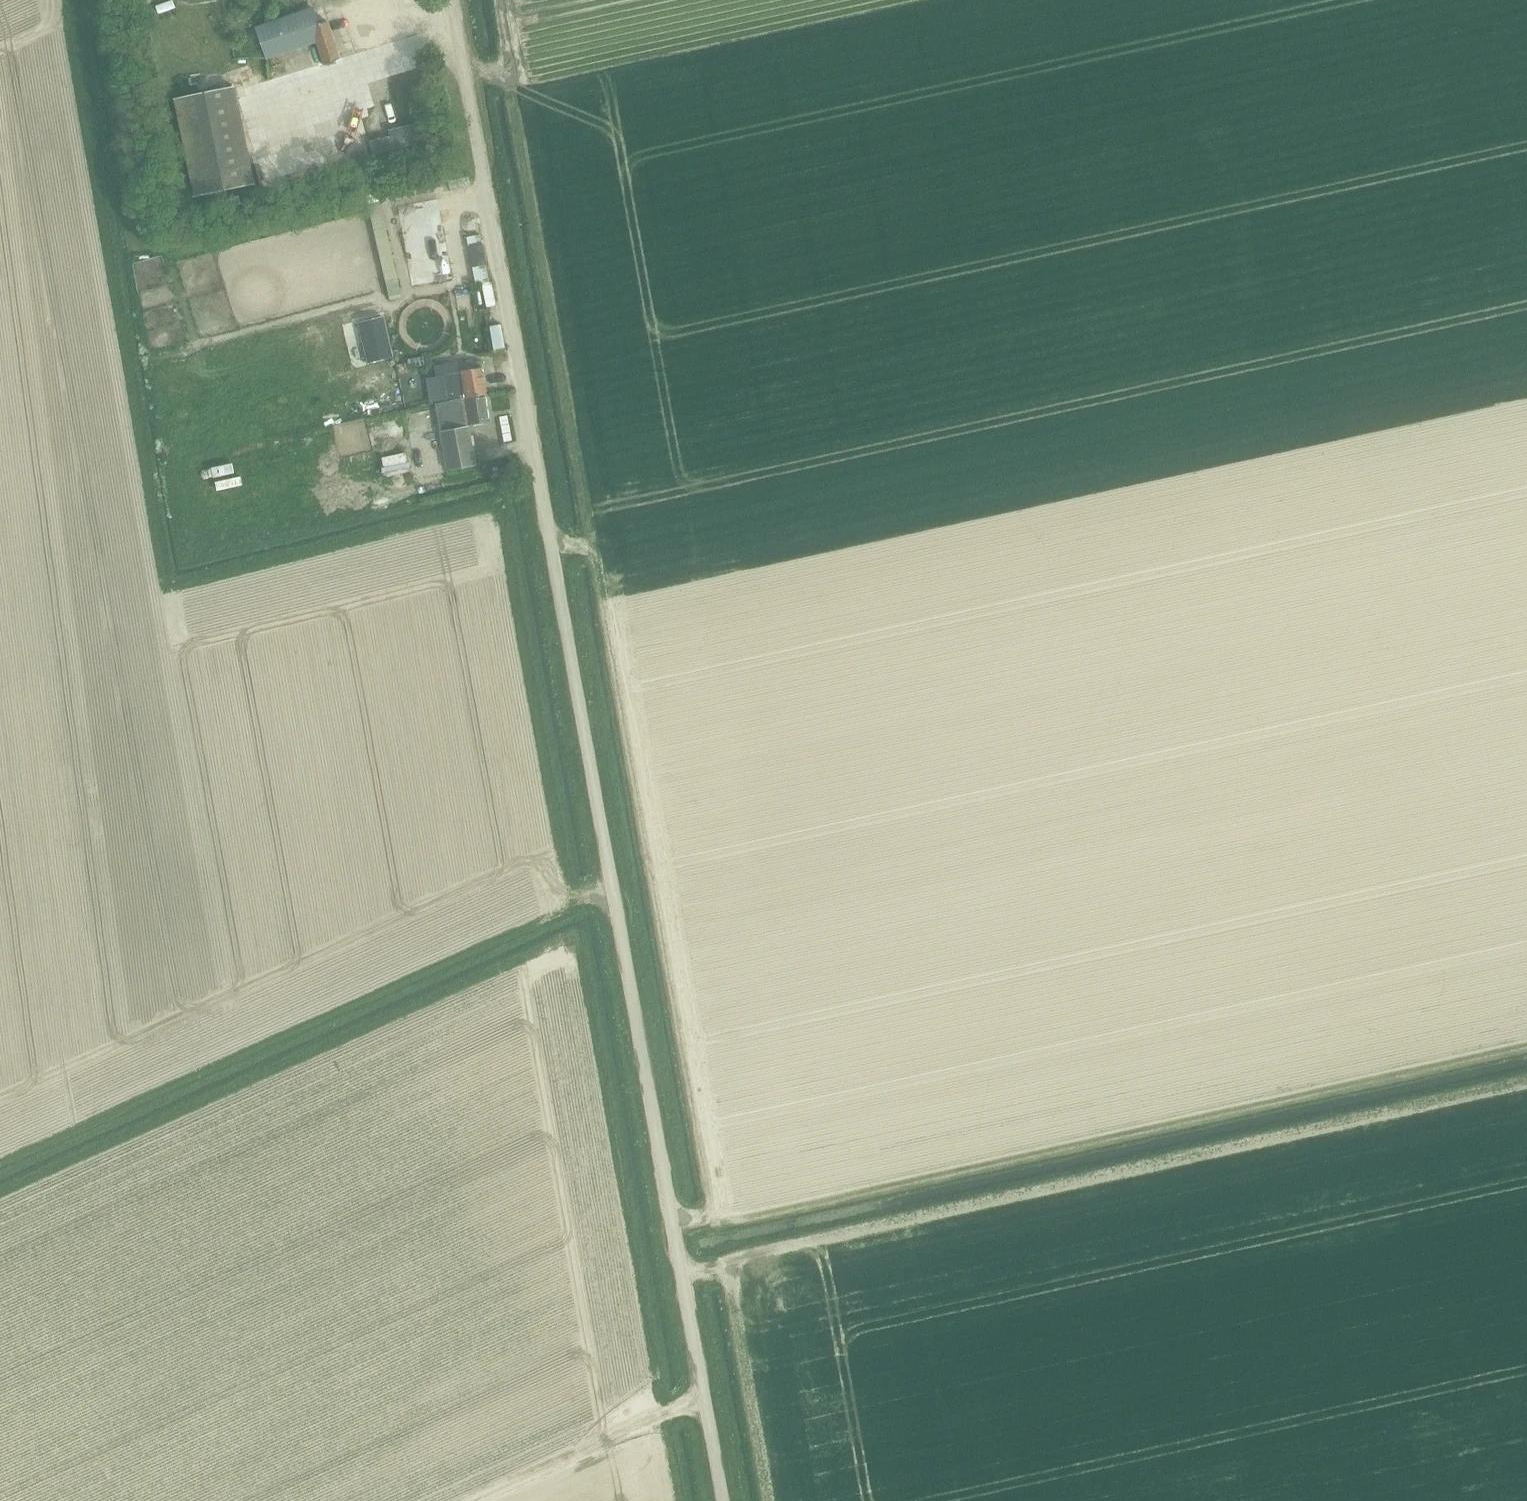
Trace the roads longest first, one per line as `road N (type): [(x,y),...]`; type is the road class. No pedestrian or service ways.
road 1 (unclassified): [(724,1500),(451,0)]
road 2 (track): [(478,1500),(706,1398)]

